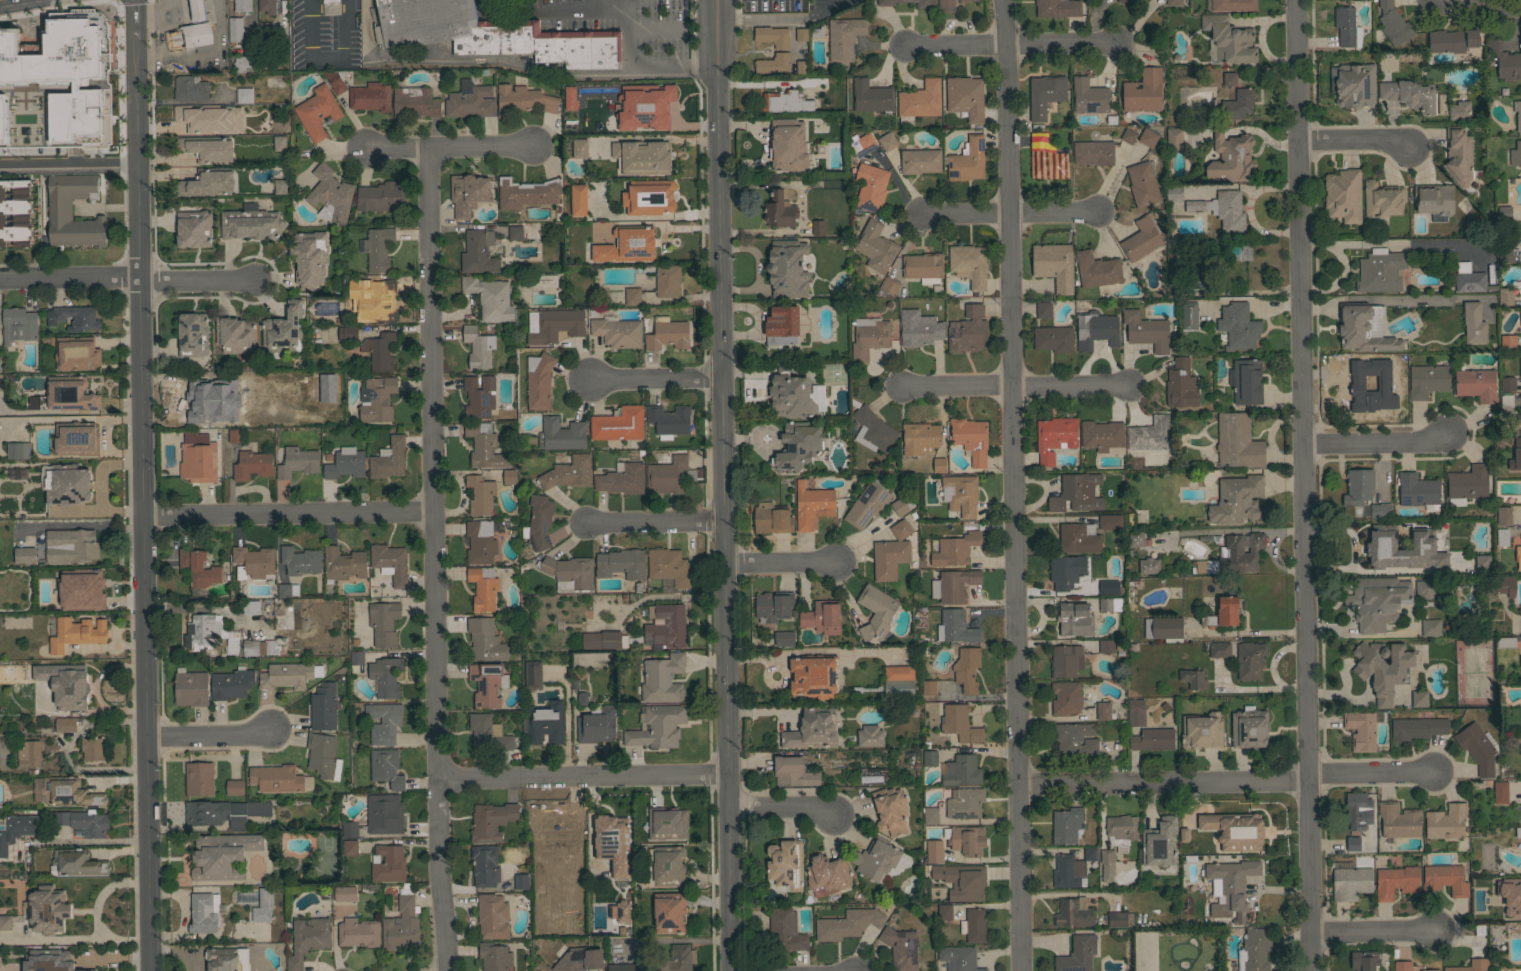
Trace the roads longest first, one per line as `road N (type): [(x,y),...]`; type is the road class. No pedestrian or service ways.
road 1 (residential): [(1003,0),(1019,970)]
road 2 (residential): [(1293,0),(1309,970)]
road 3 (tertiary): [(716,0),(732,970)]
road 4 (residential): [(133,41),(148,970)]
road 5 (residential): [(429,154),(436,780),(447,970)]
road 6 (residential): [(141,518),(433,511)]
road 7 (residential): [(436,780),(728,776)]
road 8 (residential): [(1016,785),(1306,780)]
road 9 (residential): [(904,390),(1127,386)]
road 10 (residential): [(905,47),(1114,45)]
road 11 (residential): [(922,215),(1094,213)]
road 12 (residential): [(370,151),(536,151)]
road 13 (residential): [(1300,446),(1423,446),(1448,436)]
road 14 (residential): [(580,522),(723,524)]
road 15 (residential): [(0,280),(137,278)]
road 16 (residential): [(586,379),(722,378)]
road 17 (residential): [(1306,774),(1431,772)]
road 18 (residential): [(145,739),(269,729)]
road 19 (residential): [(1309,935),(1432,933)]

